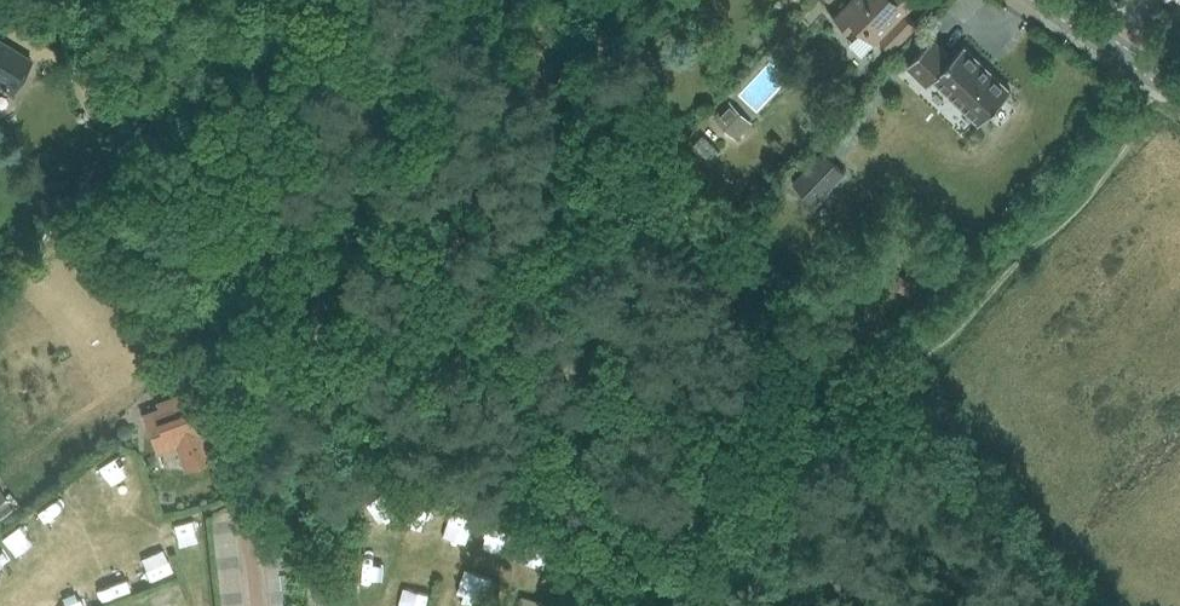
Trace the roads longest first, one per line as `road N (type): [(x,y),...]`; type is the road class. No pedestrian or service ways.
road 1 (unclassified): [(316,605),(307,511),(316,386),(354,195),(408,0)]
road 2 (tertiary): [(1179,90),(1042,0)]

